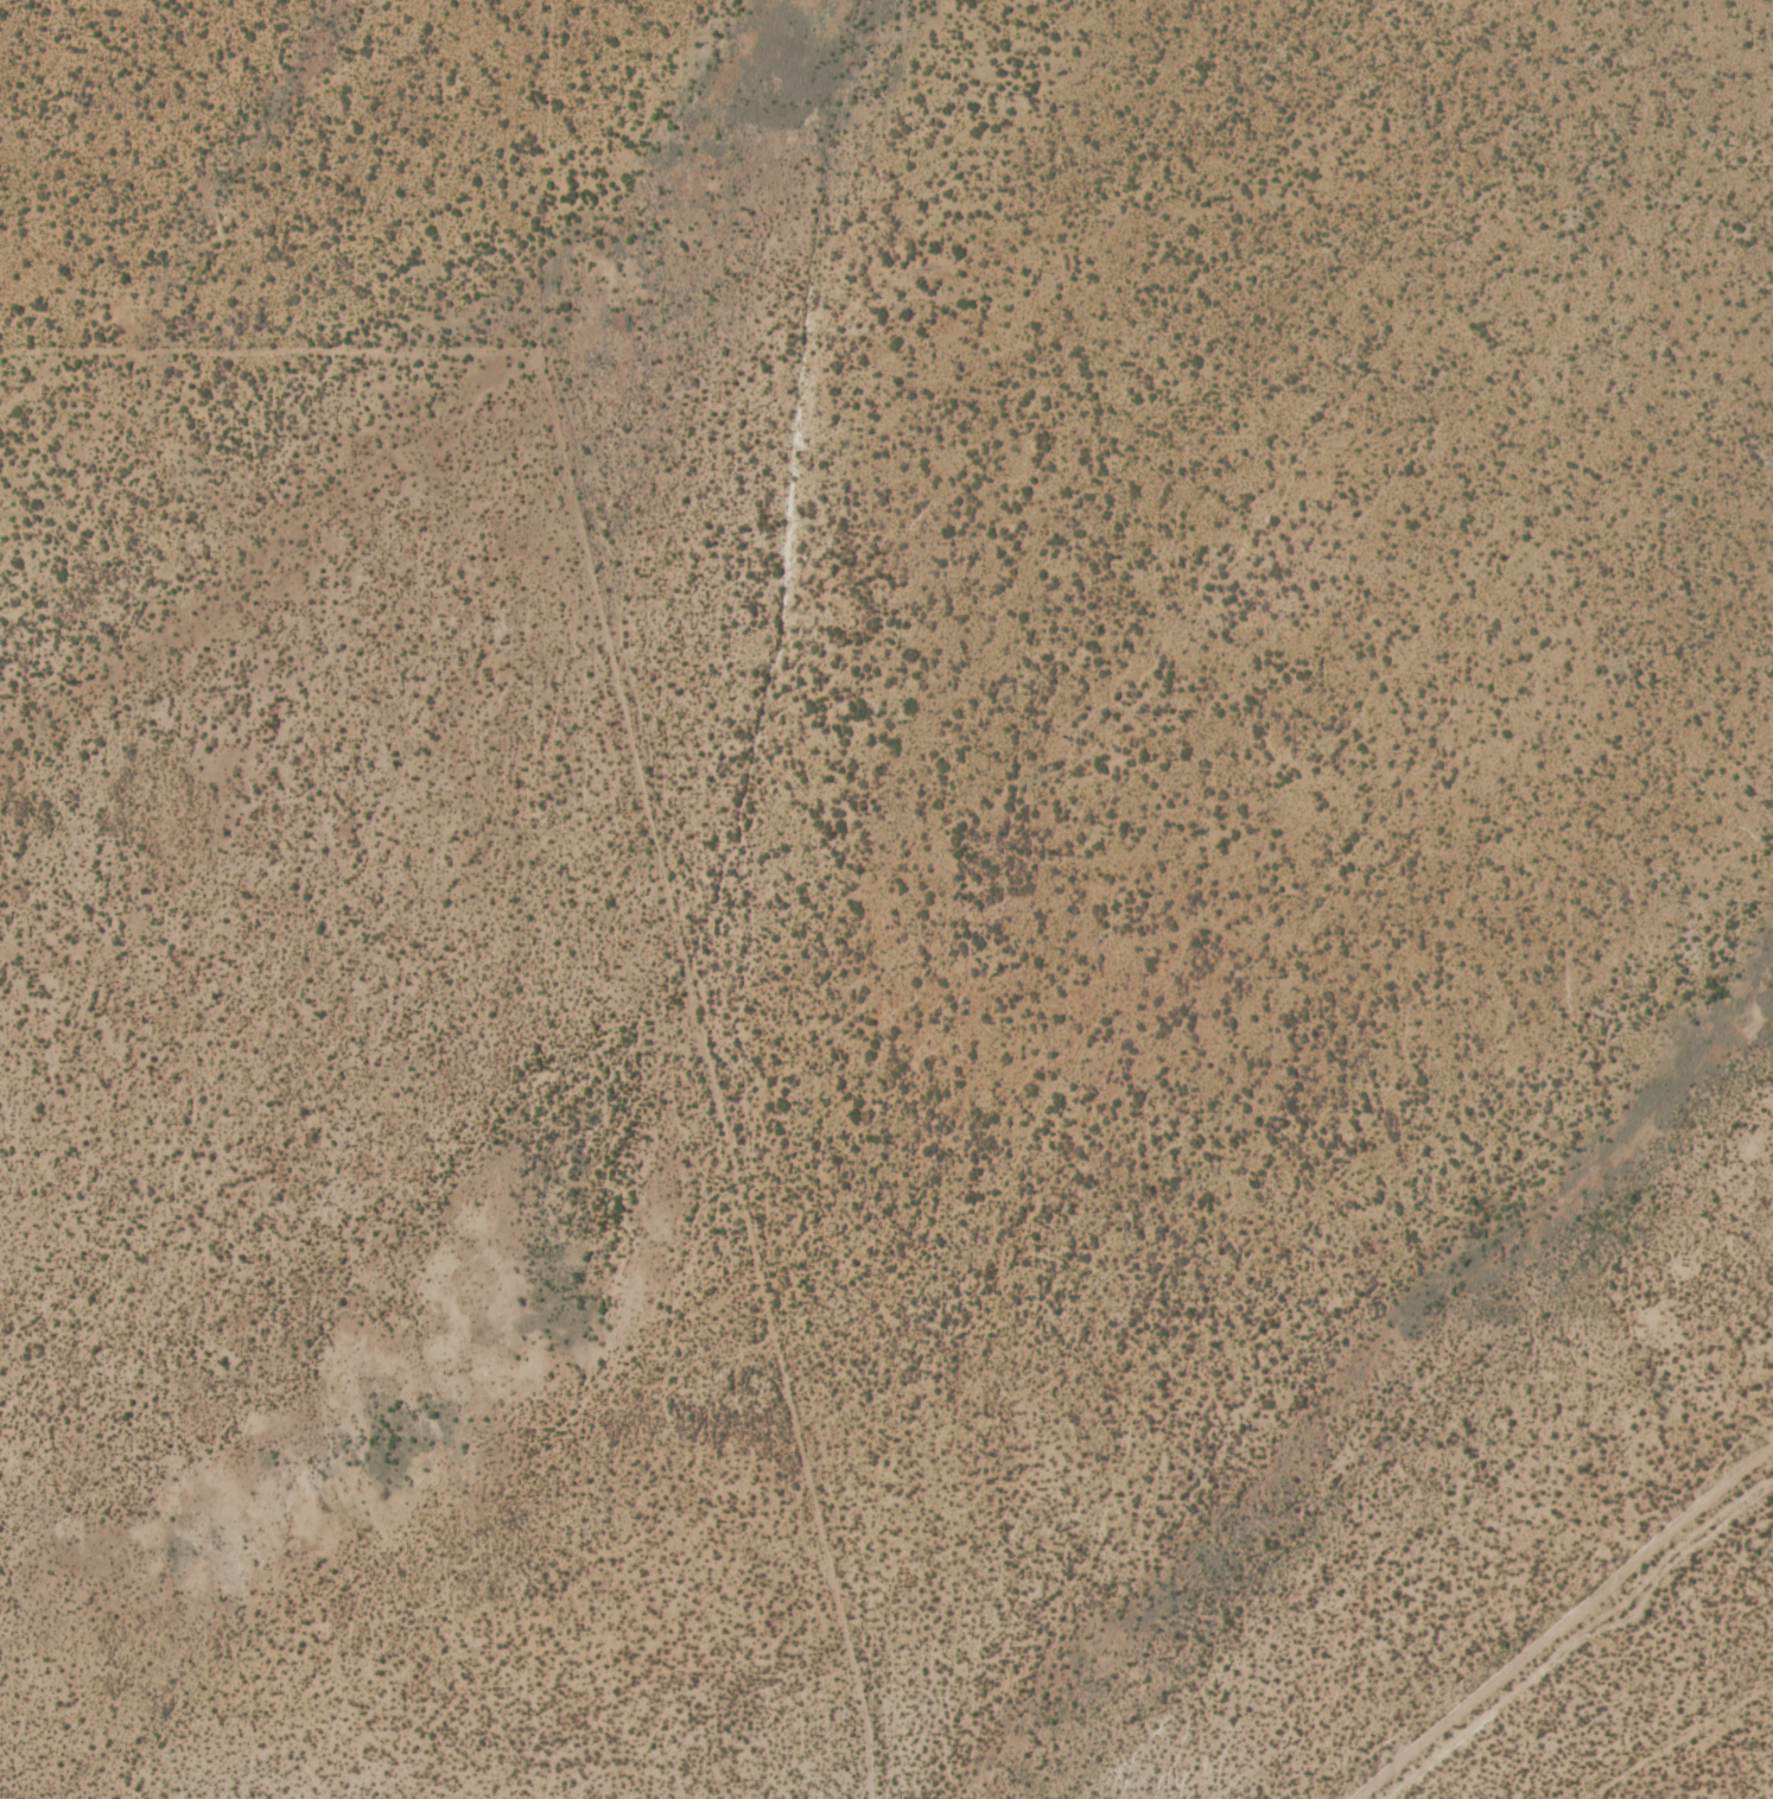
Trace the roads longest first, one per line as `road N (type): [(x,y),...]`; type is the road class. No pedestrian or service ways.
road 1 (track): [(1772,1471),(1379,1798)]

